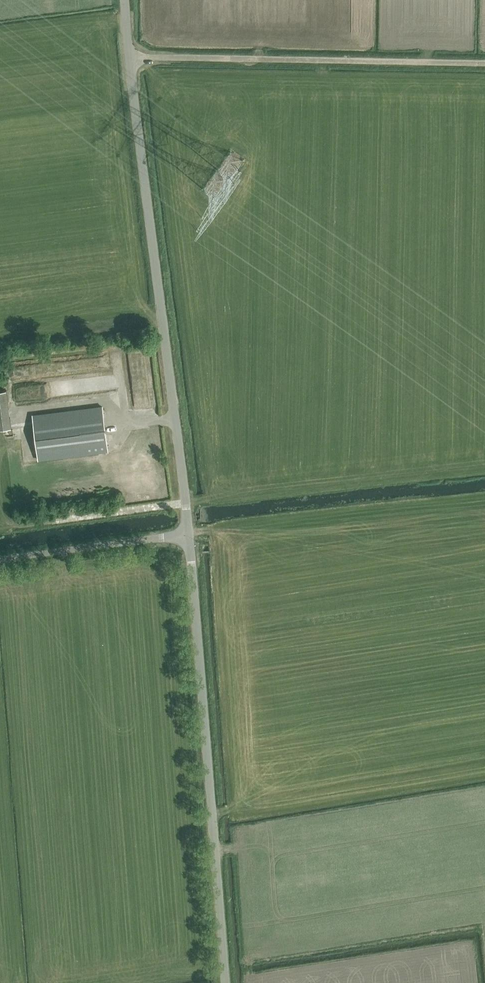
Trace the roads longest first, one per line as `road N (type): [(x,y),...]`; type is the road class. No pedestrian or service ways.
road 1 (unclassified): [(189,537),(130,58)]
road 2 (unclassified): [(226,982),(189,537)]
road 3 (unclassified): [(484,65),(130,58)]
road 4 (unclassified): [(0,560),(189,537)]

